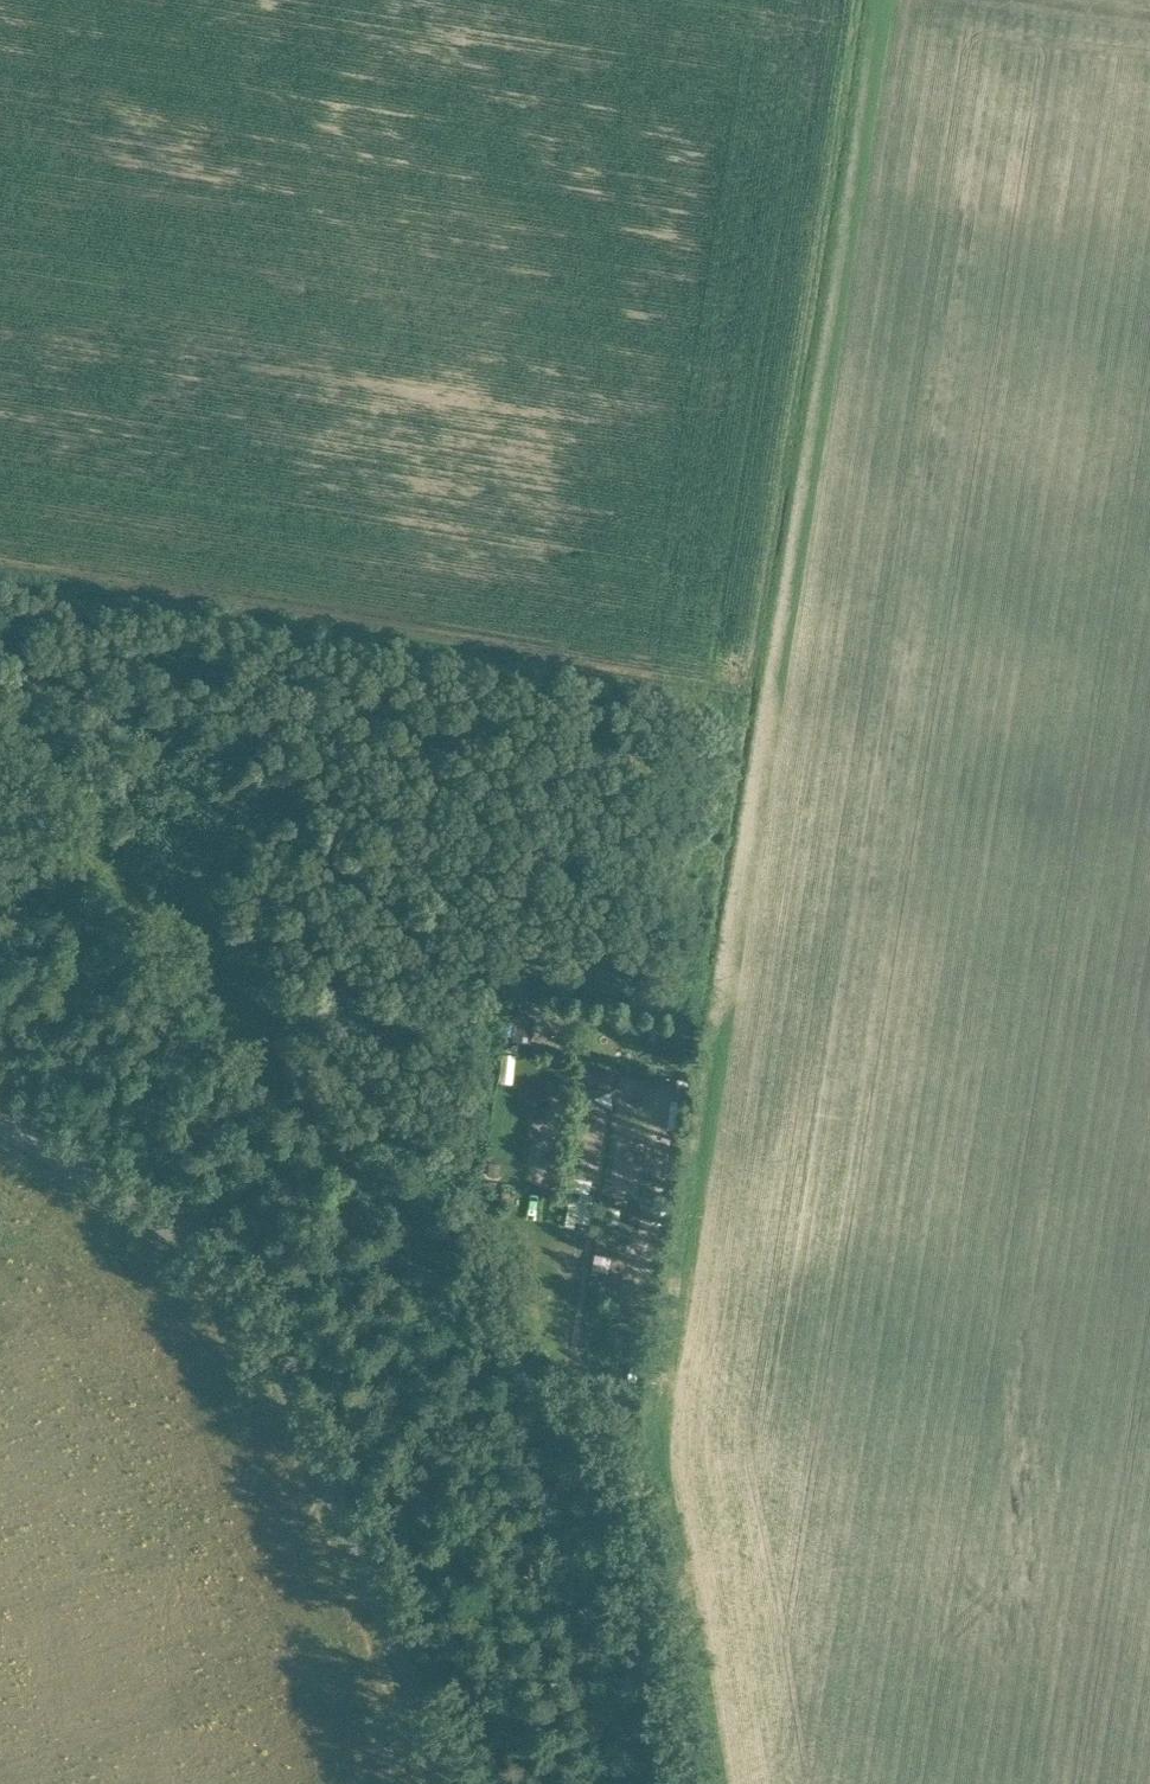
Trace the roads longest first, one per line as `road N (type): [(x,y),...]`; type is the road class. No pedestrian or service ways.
road 1 (unclassified): [(0,1126),(184,1239),(238,1298),(296,1401),(440,1783)]

